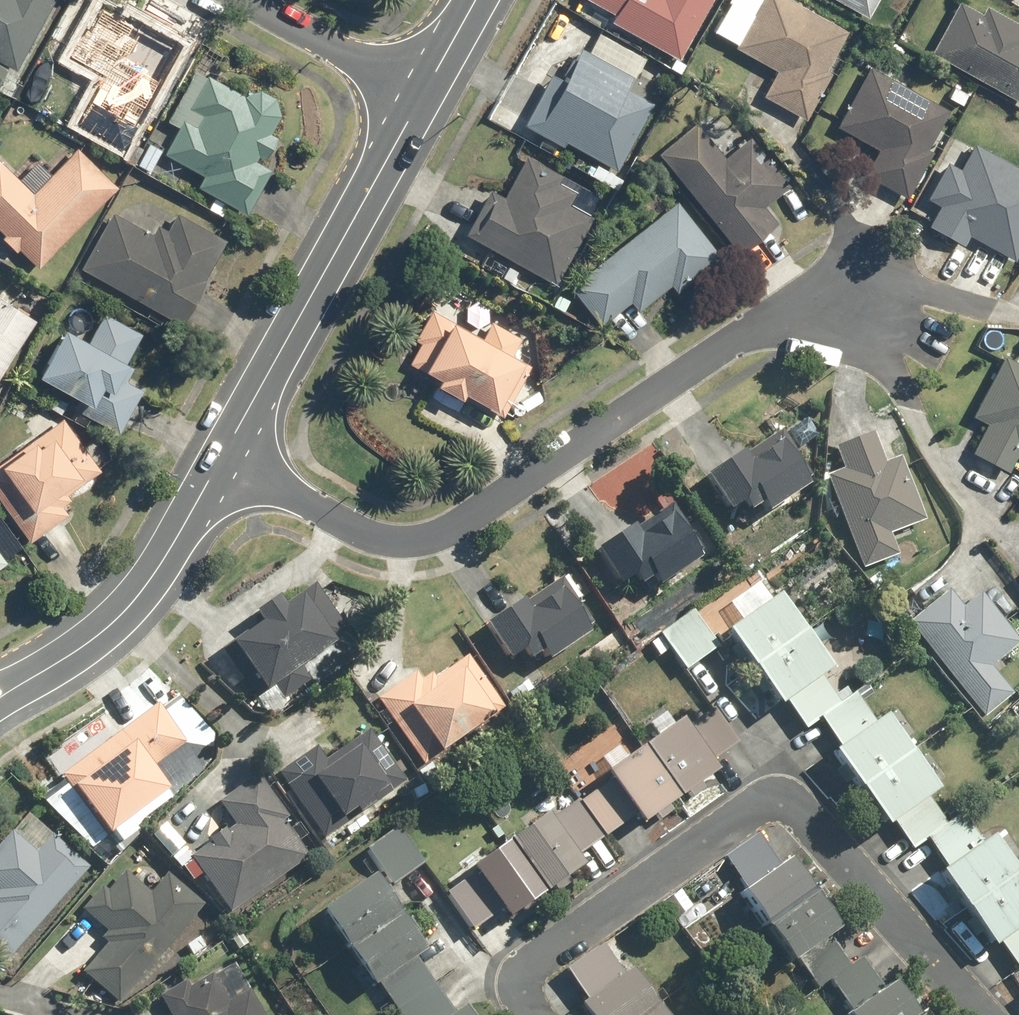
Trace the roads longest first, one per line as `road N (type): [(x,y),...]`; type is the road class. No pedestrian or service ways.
road 1 (residential): [(919,352),(851,316),(819,311),(760,324),(467,521),(417,543),(362,533),(223,461)]
road 2 (residential): [(223,461),(425,92)]
road 3 (residential): [(0,703),(134,603),(168,560),(223,461)]
road 4 (residential): [(252,0),(425,92)]

